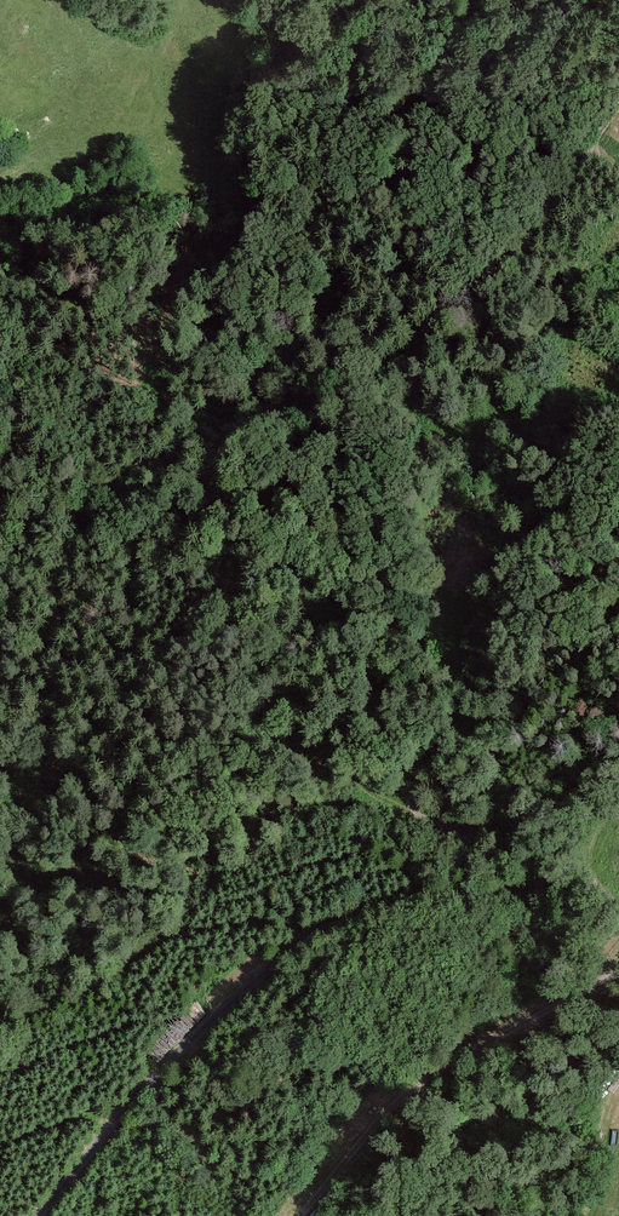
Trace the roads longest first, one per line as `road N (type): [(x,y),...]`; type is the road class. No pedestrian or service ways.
road 1 (track): [(239,0),(256,61),(242,137),(245,181),(294,291),(302,416),(365,615),(405,794),(414,811),(579,872),(618,906)]
road 2 (track): [(41,1215),(201,1026),(316,933),(366,916),(513,889),(618,908)]
road 3 (track): [(0,776),(38,738),(57,586),(106,500),(155,462),(302,416)]

